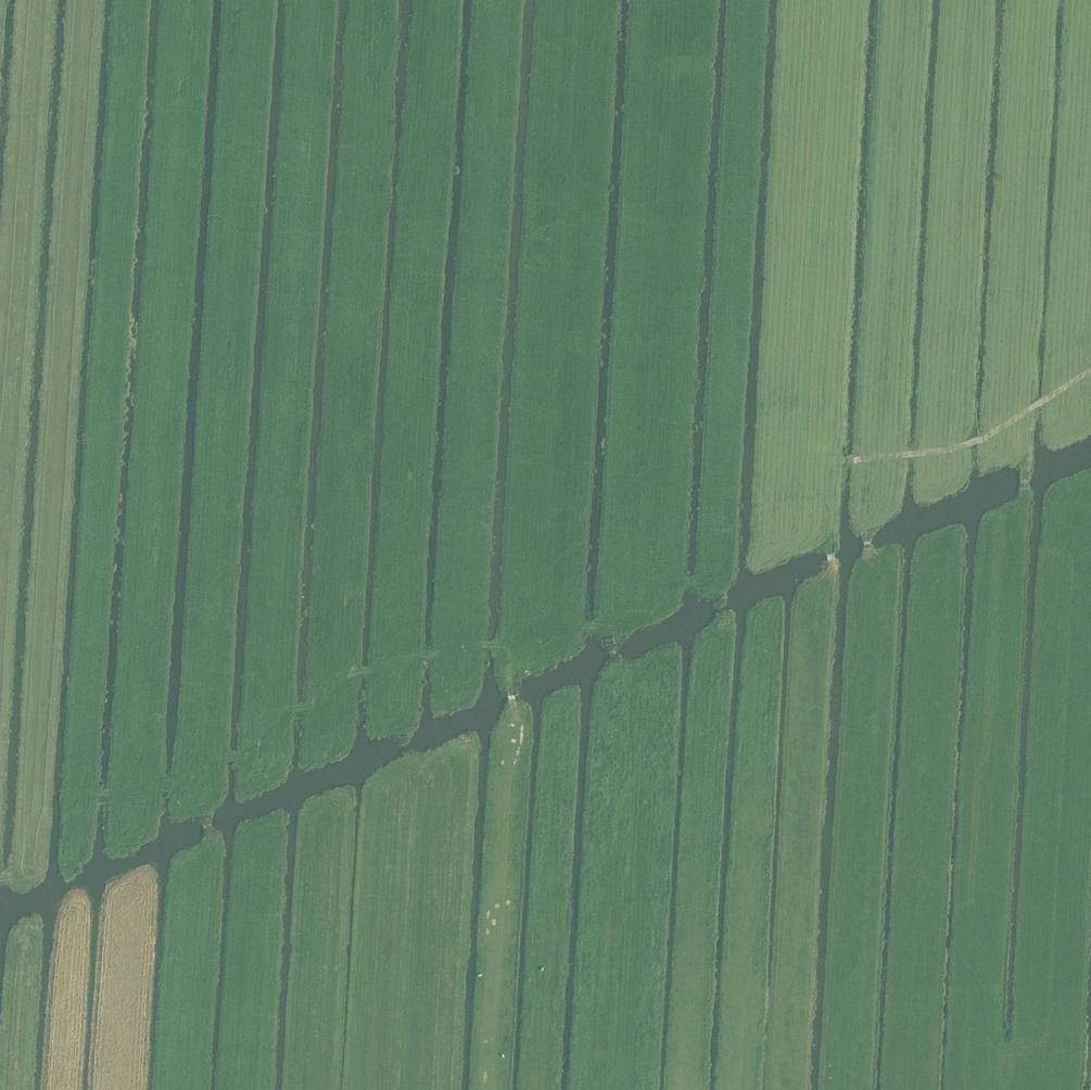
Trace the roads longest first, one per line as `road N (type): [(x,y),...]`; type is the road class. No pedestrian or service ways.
road 1 (track): [(78,790),(114,794),(188,778),(254,740),(268,717),(320,698),(339,678),(445,648),(599,624),(644,587),(717,577),(715,644)]
road 2 (track): [(988,434),(878,459),(861,497),(869,553),(850,606),(822,1089)]

